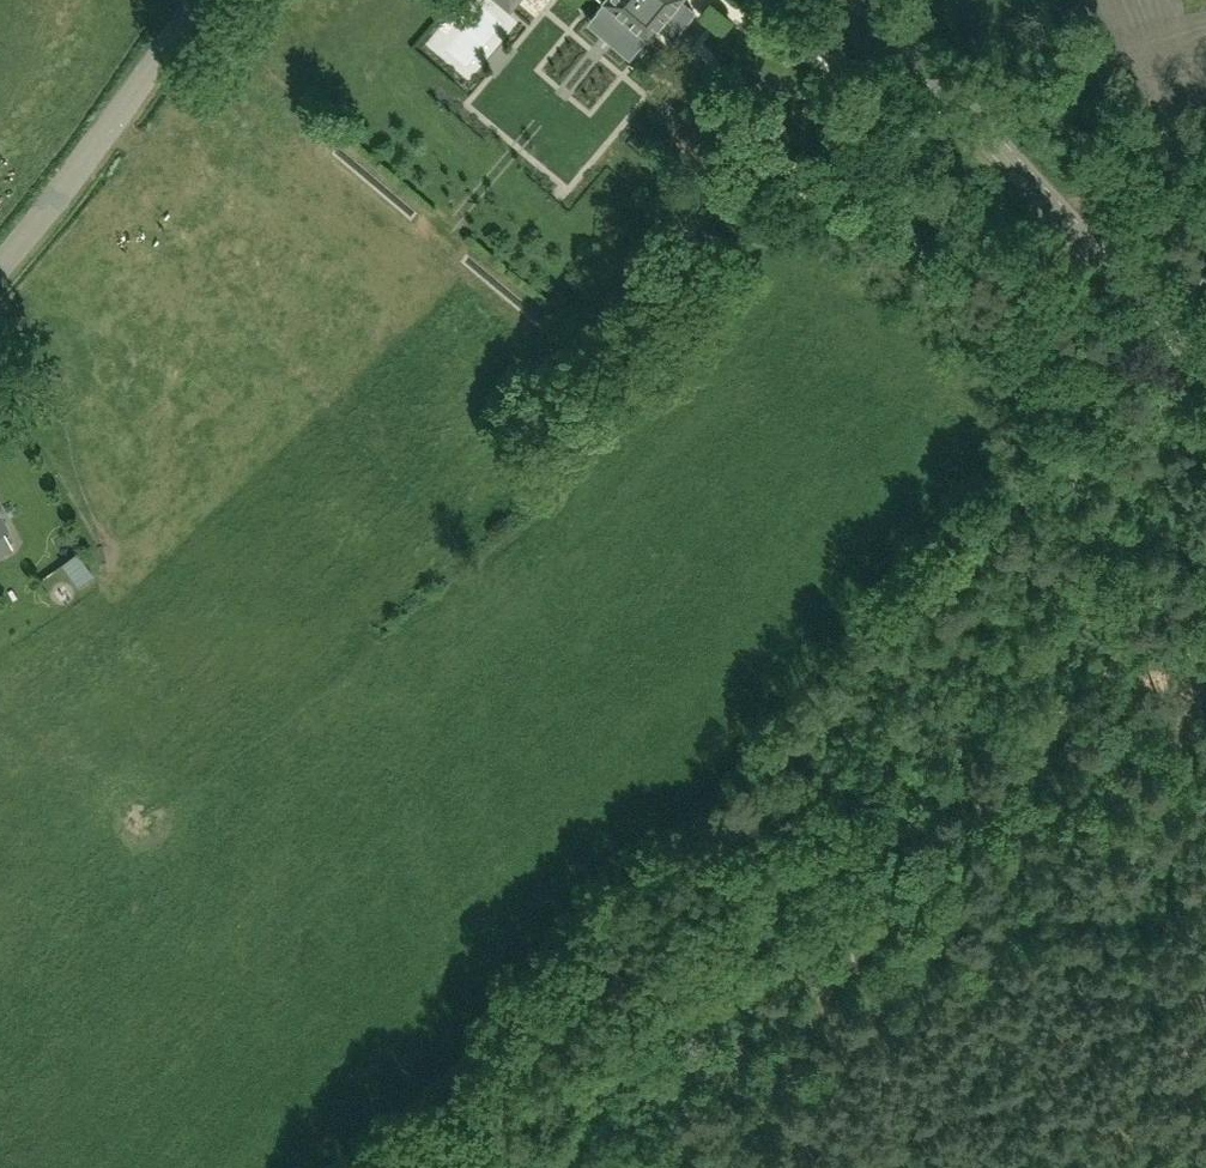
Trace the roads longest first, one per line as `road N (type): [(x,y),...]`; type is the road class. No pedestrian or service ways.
road 1 (track): [(720,1167),(919,851),(968,793),(1205,591)]
road 2 (tertiary): [(1205,379),(1000,164),(868,0)]
road 3 (unclassified): [(197,0),(0,266)]

